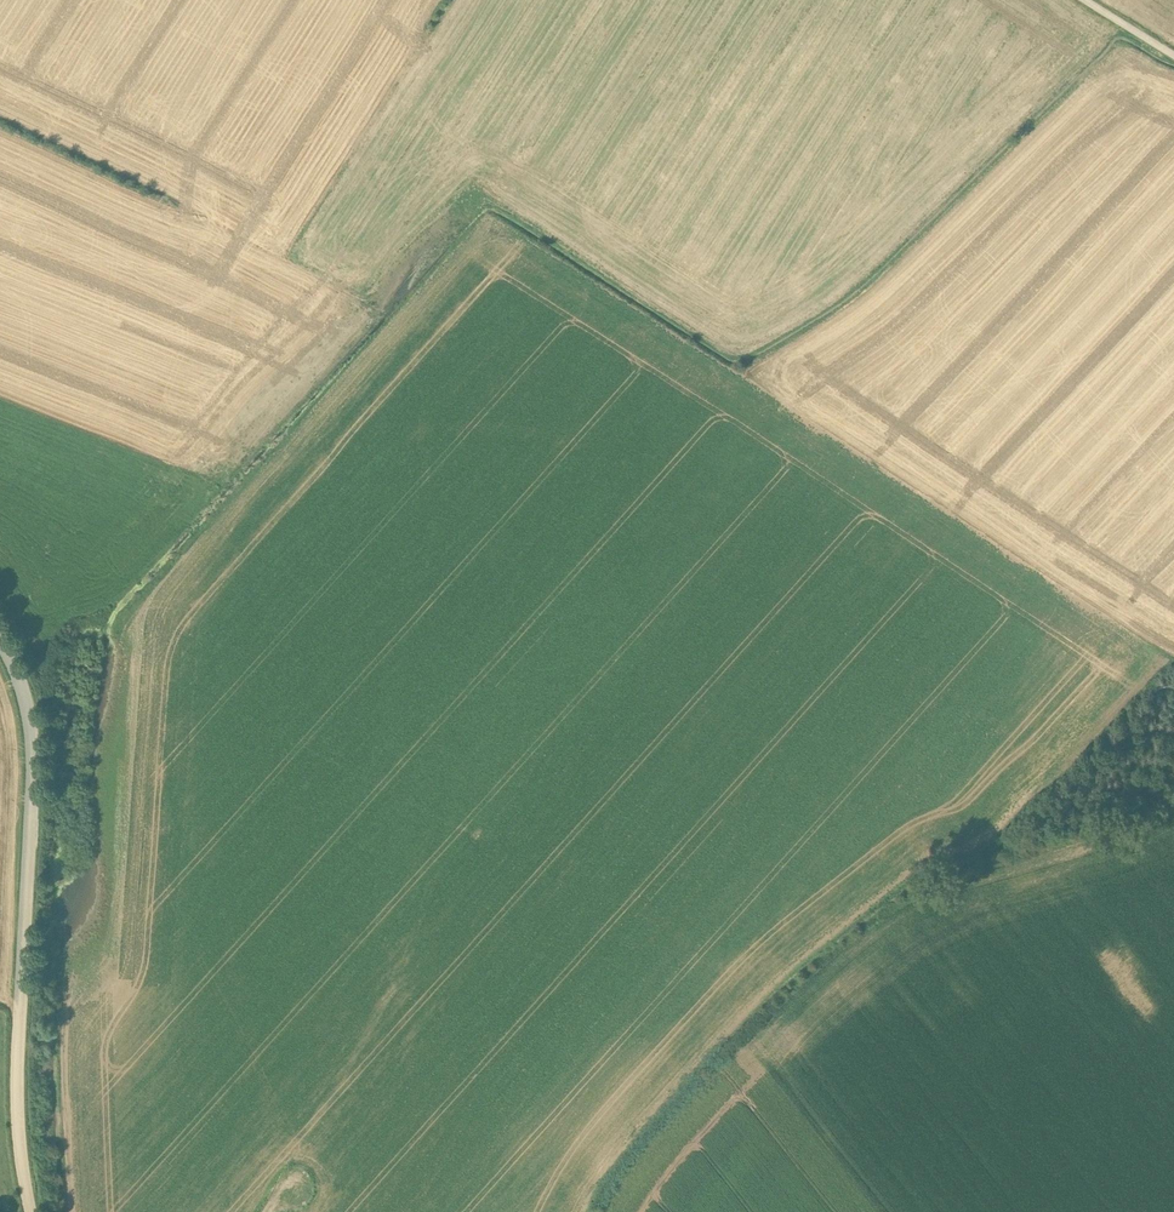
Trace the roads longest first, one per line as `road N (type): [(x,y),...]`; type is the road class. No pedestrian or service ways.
road 1 (tertiary): [(32,1211),(18,1055),(31,700),(0,634)]

